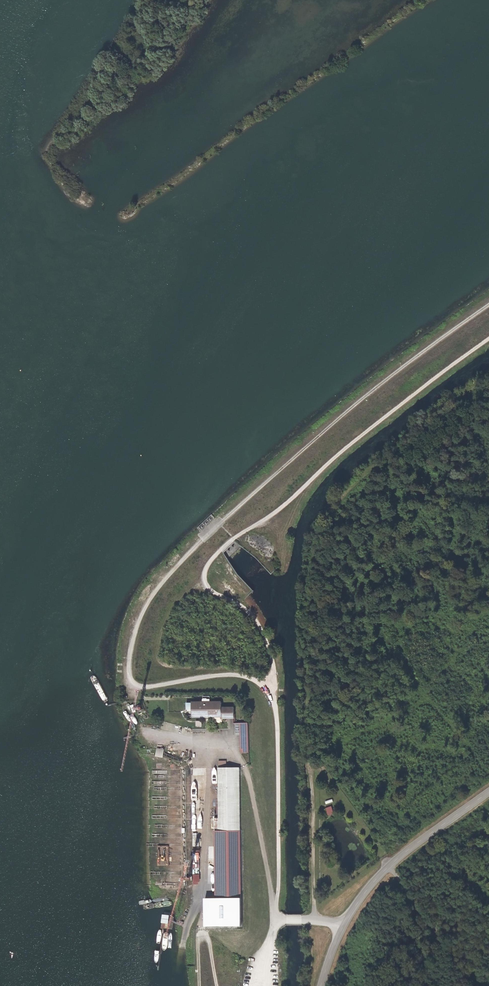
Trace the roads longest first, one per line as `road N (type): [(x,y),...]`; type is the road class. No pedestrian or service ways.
road 1 (track): [(271,686),(228,675),(132,691),(130,660),(145,607),(178,564),(338,420),(488,305)]
road 2 (track): [(488,390),(343,515),(319,568),(314,919)]
road 3 (track): [(271,686),(272,661),(257,620),(207,590),(207,565),(488,338)]
road 4 (track): [(276,910),(280,720),(271,686)]
road 5 (tertiary): [(488,792),(390,865),(343,927)]
road 6 (track): [(390,865),(476,985)]

